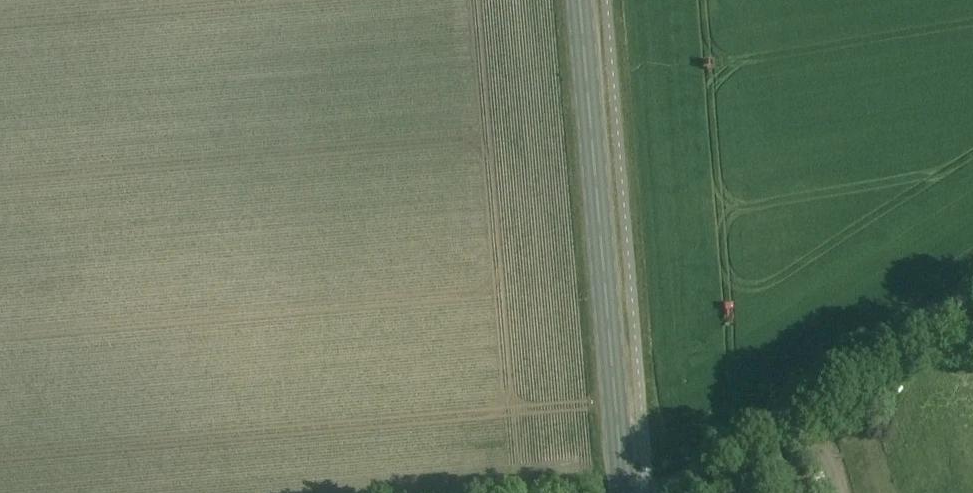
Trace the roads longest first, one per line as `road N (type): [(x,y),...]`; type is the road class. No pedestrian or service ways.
road 1 (secondary): [(624,492),(583,0)]
road 2 (track): [(657,492),(972,291)]

